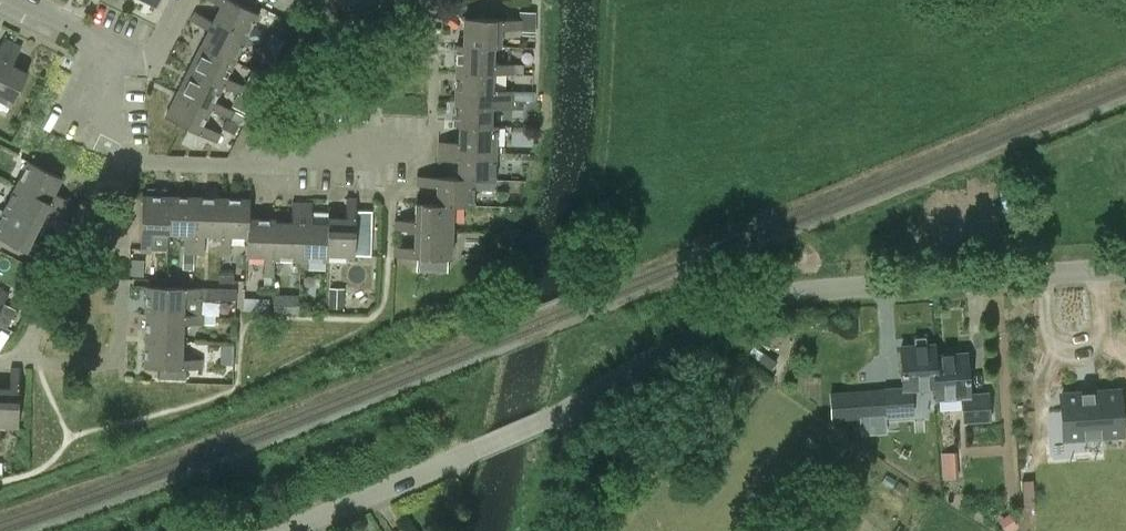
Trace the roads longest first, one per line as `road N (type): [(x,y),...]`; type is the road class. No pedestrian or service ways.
road 1 (unclassified): [(267,530),(573,402),(709,324),(782,293),(1125,264)]
road 2 (residential): [(430,146),(295,147),(279,165),(146,165),(126,157),(110,127),(112,50)]

